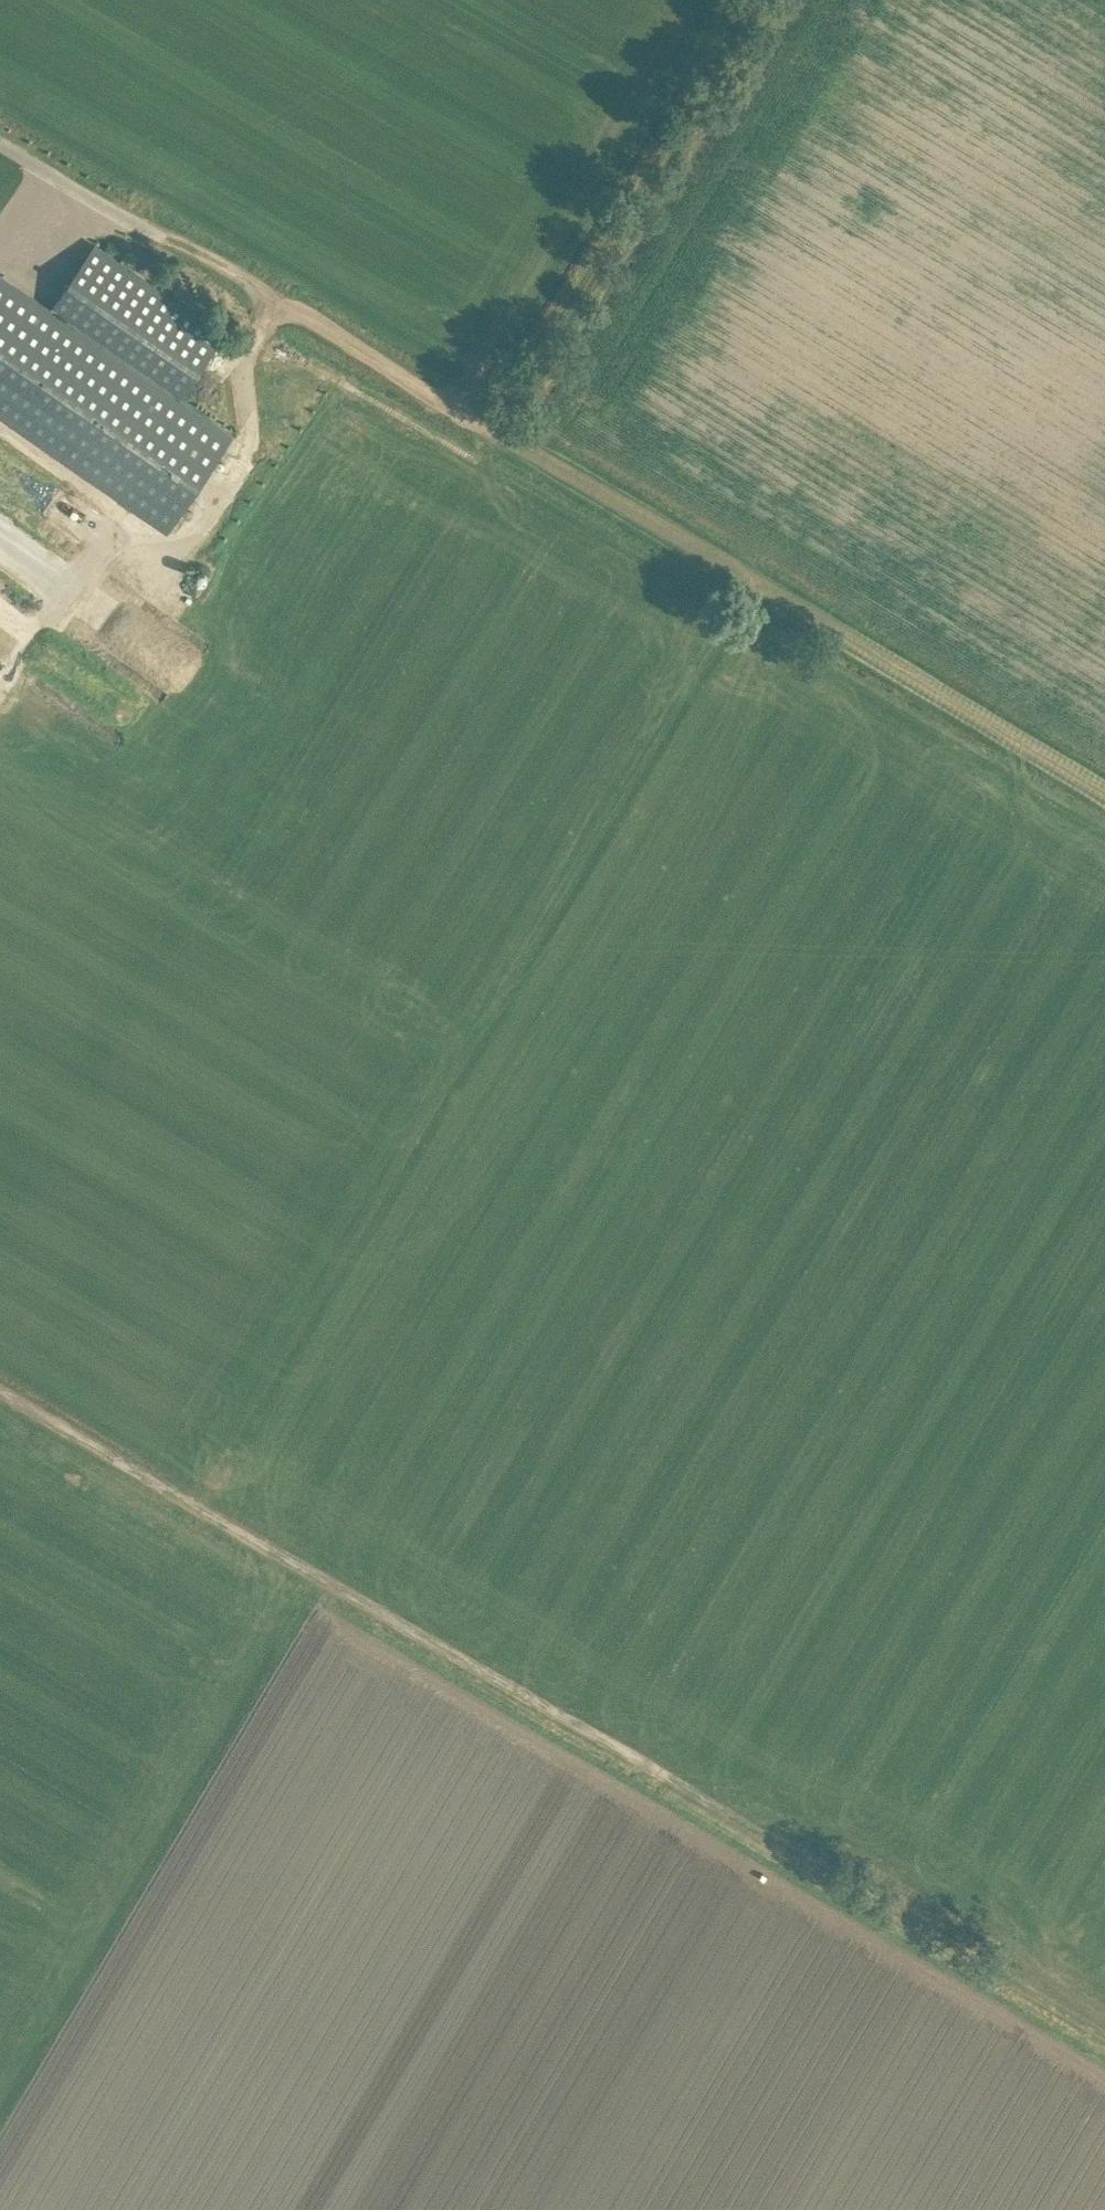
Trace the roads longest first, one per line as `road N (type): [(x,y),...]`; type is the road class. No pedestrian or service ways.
road 1 (track): [(0,1387),(1104,2039)]

